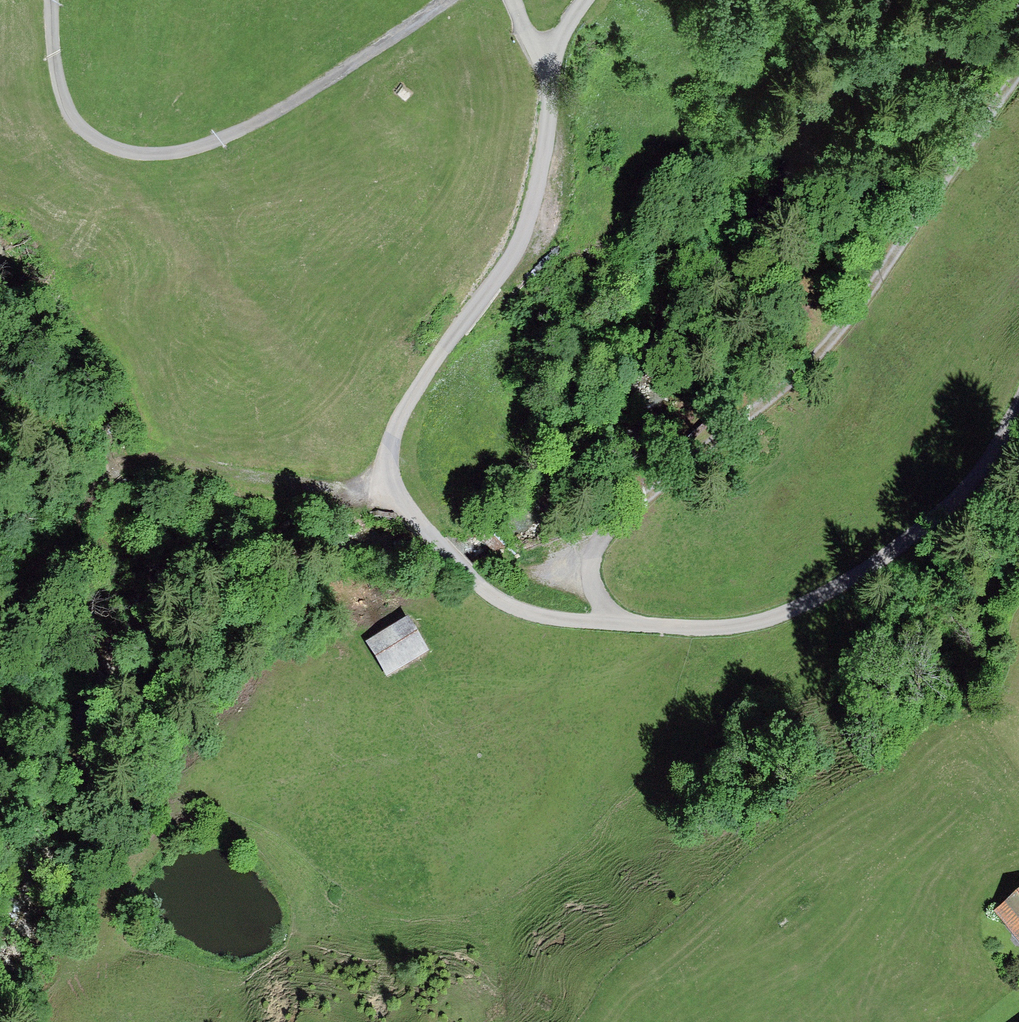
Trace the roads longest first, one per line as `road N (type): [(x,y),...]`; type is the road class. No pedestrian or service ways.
road 1 (unclassified): [(1018,404),(983,463),(921,536),(781,618),(718,629),(552,618),(507,605),(432,538),(390,488),(389,456),(406,407),(507,268),(526,228),(548,142),(549,68),(586,0)]
road 2 (track): [(390,488),(173,459),(130,463),(110,470),(0,629)]
road 3 (track): [(416,674),(454,684),(529,681),(637,666),(664,656),(697,628)]

